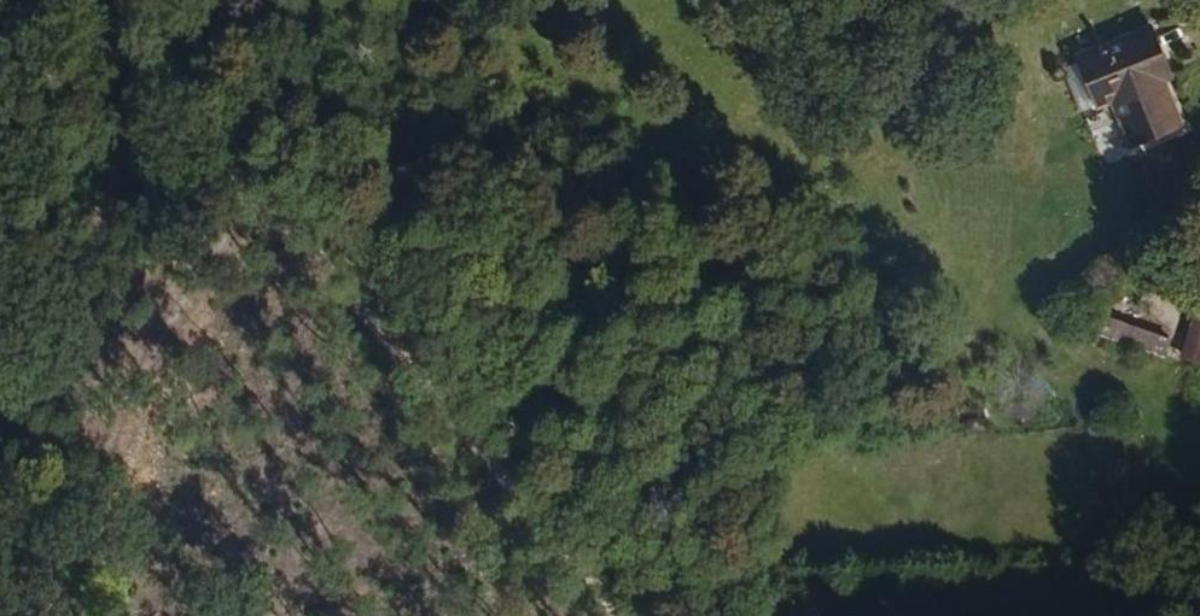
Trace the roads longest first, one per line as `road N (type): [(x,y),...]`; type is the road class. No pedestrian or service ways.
road 1 (track): [(125,0),(233,163),(615,615)]
road 2 (track): [(233,163),(0,210)]

